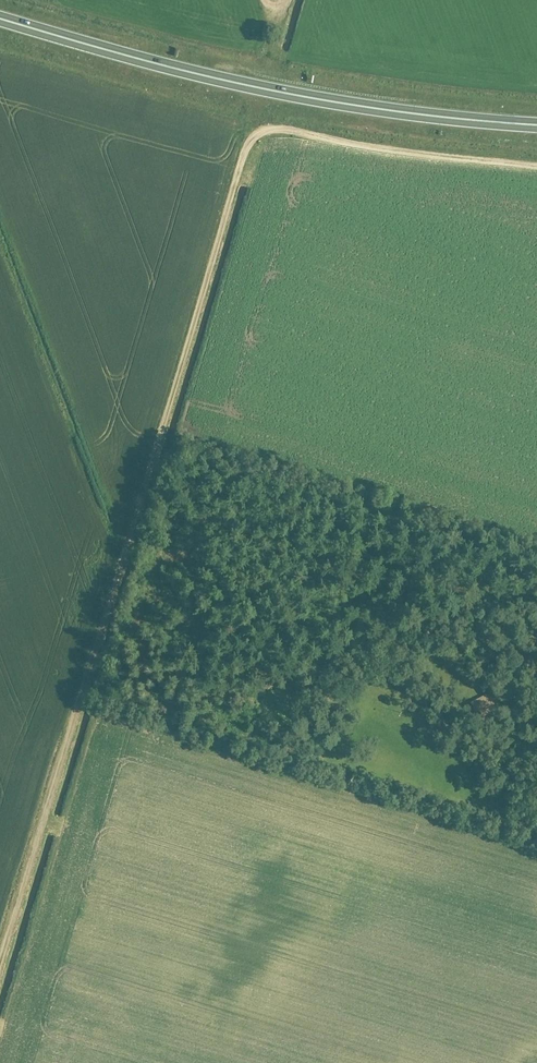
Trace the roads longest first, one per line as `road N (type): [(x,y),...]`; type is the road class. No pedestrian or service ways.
road 1 (track): [(0,967),(244,156),(265,137),(287,137),(536,170)]
road 2 (trunk): [(0,19),(298,95),(536,125)]

